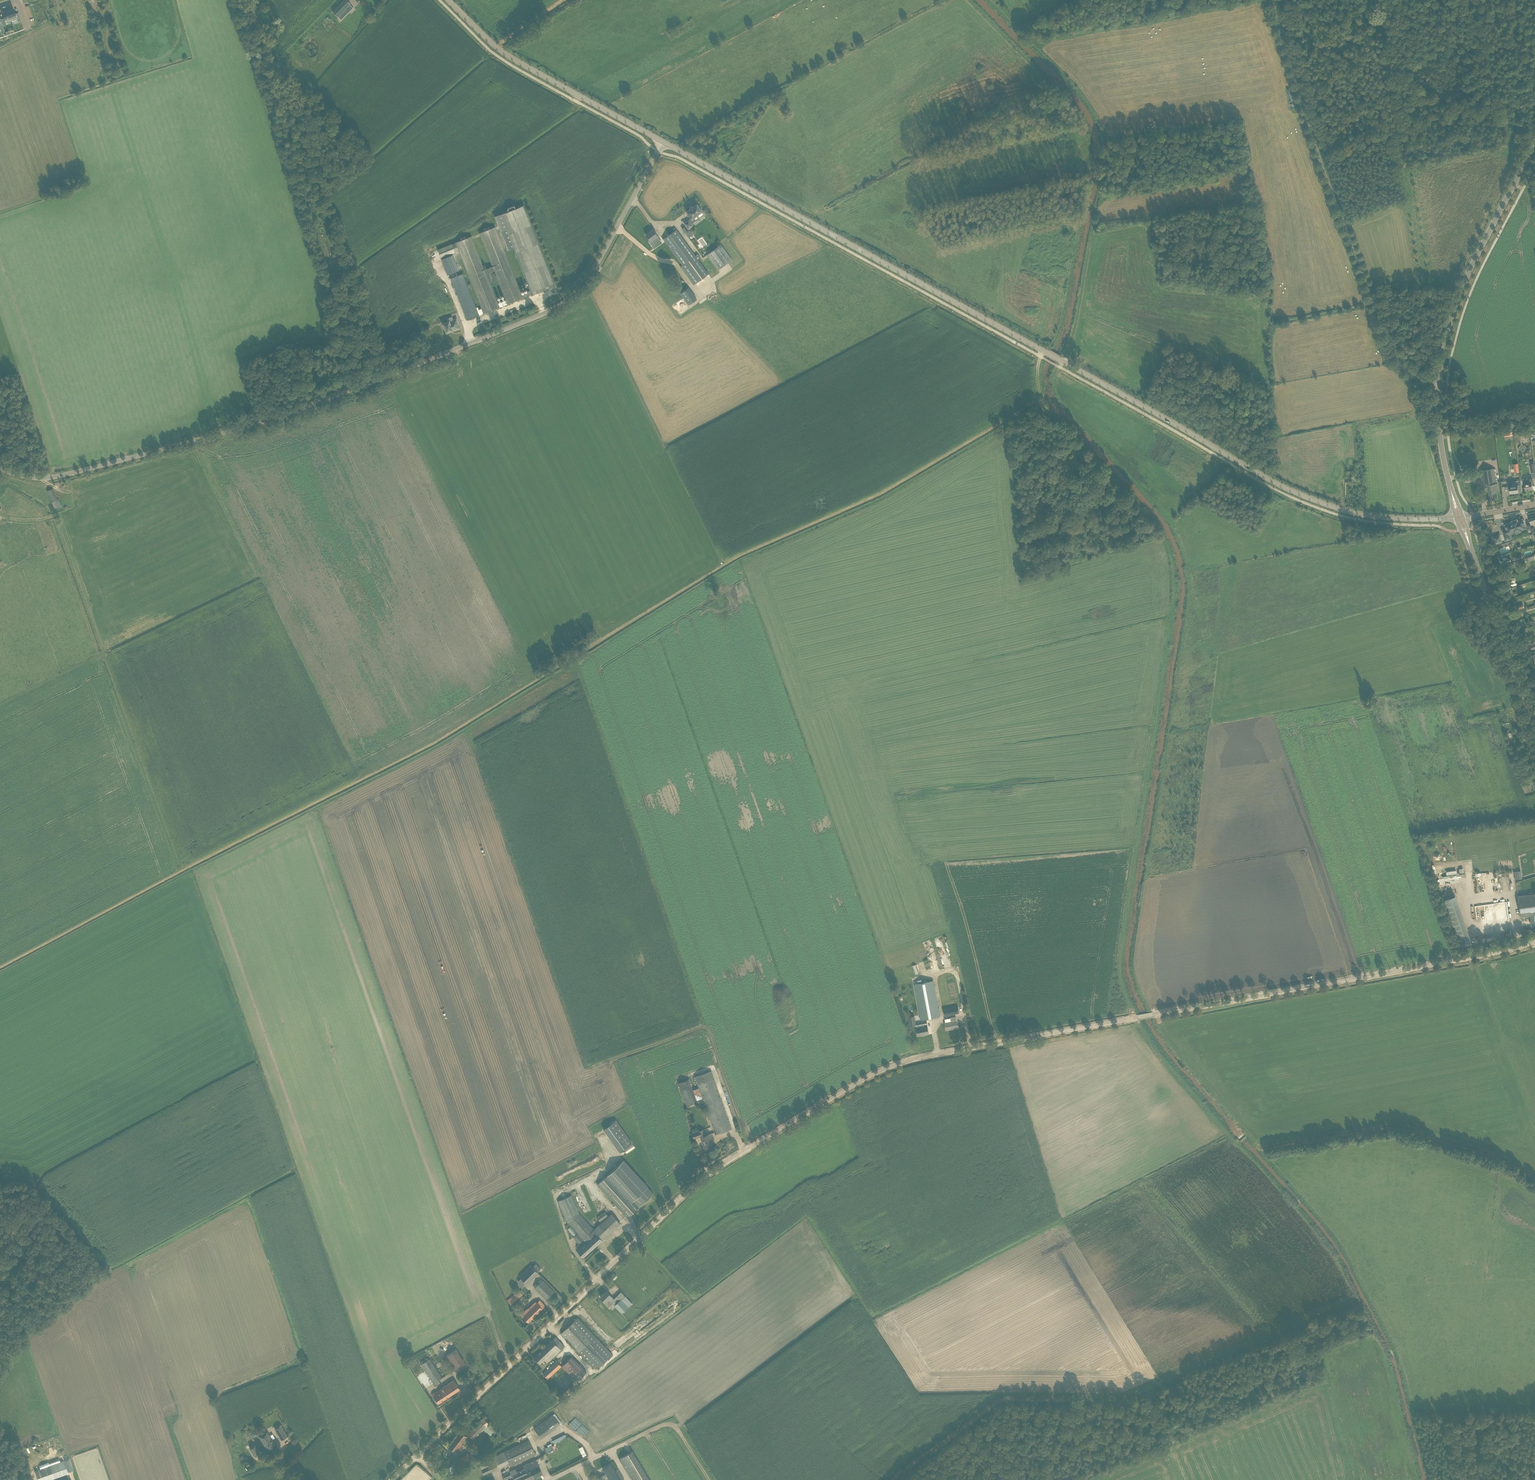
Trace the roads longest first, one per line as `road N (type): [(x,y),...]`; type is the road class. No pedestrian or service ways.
road 1 (unclassified): [(417,1454),(711,1170),(870,1075),(927,1055),(1534,942)]
road 2 (tertiary): [(1457,519),(1342,511),(1276,485),(664,142)]
road 3 (unclassified): [(0,468),(51,478),(255,424),(558,307),(597,266),(664,142)]
road 4 (track): [(893,1479),(1001,1401),(1123,1397),(1354,1301)]
road 5 (unclassified): [(1439,383),(1412,377),(1396,357),(1273,0)]
road 6 (tertiary): [(664,142),(512,60),(448,0)]
road 7 (tertiary): [(1439,383),(1456,307),(1534,143)]
road 8 (track): [(752,1145),(708,1027),(612,1060)]
road 9 (tertiary): [(1534,729),(1469,544)]
road 10 (track): [(620,1445),(672,1425),(710,1479)]

